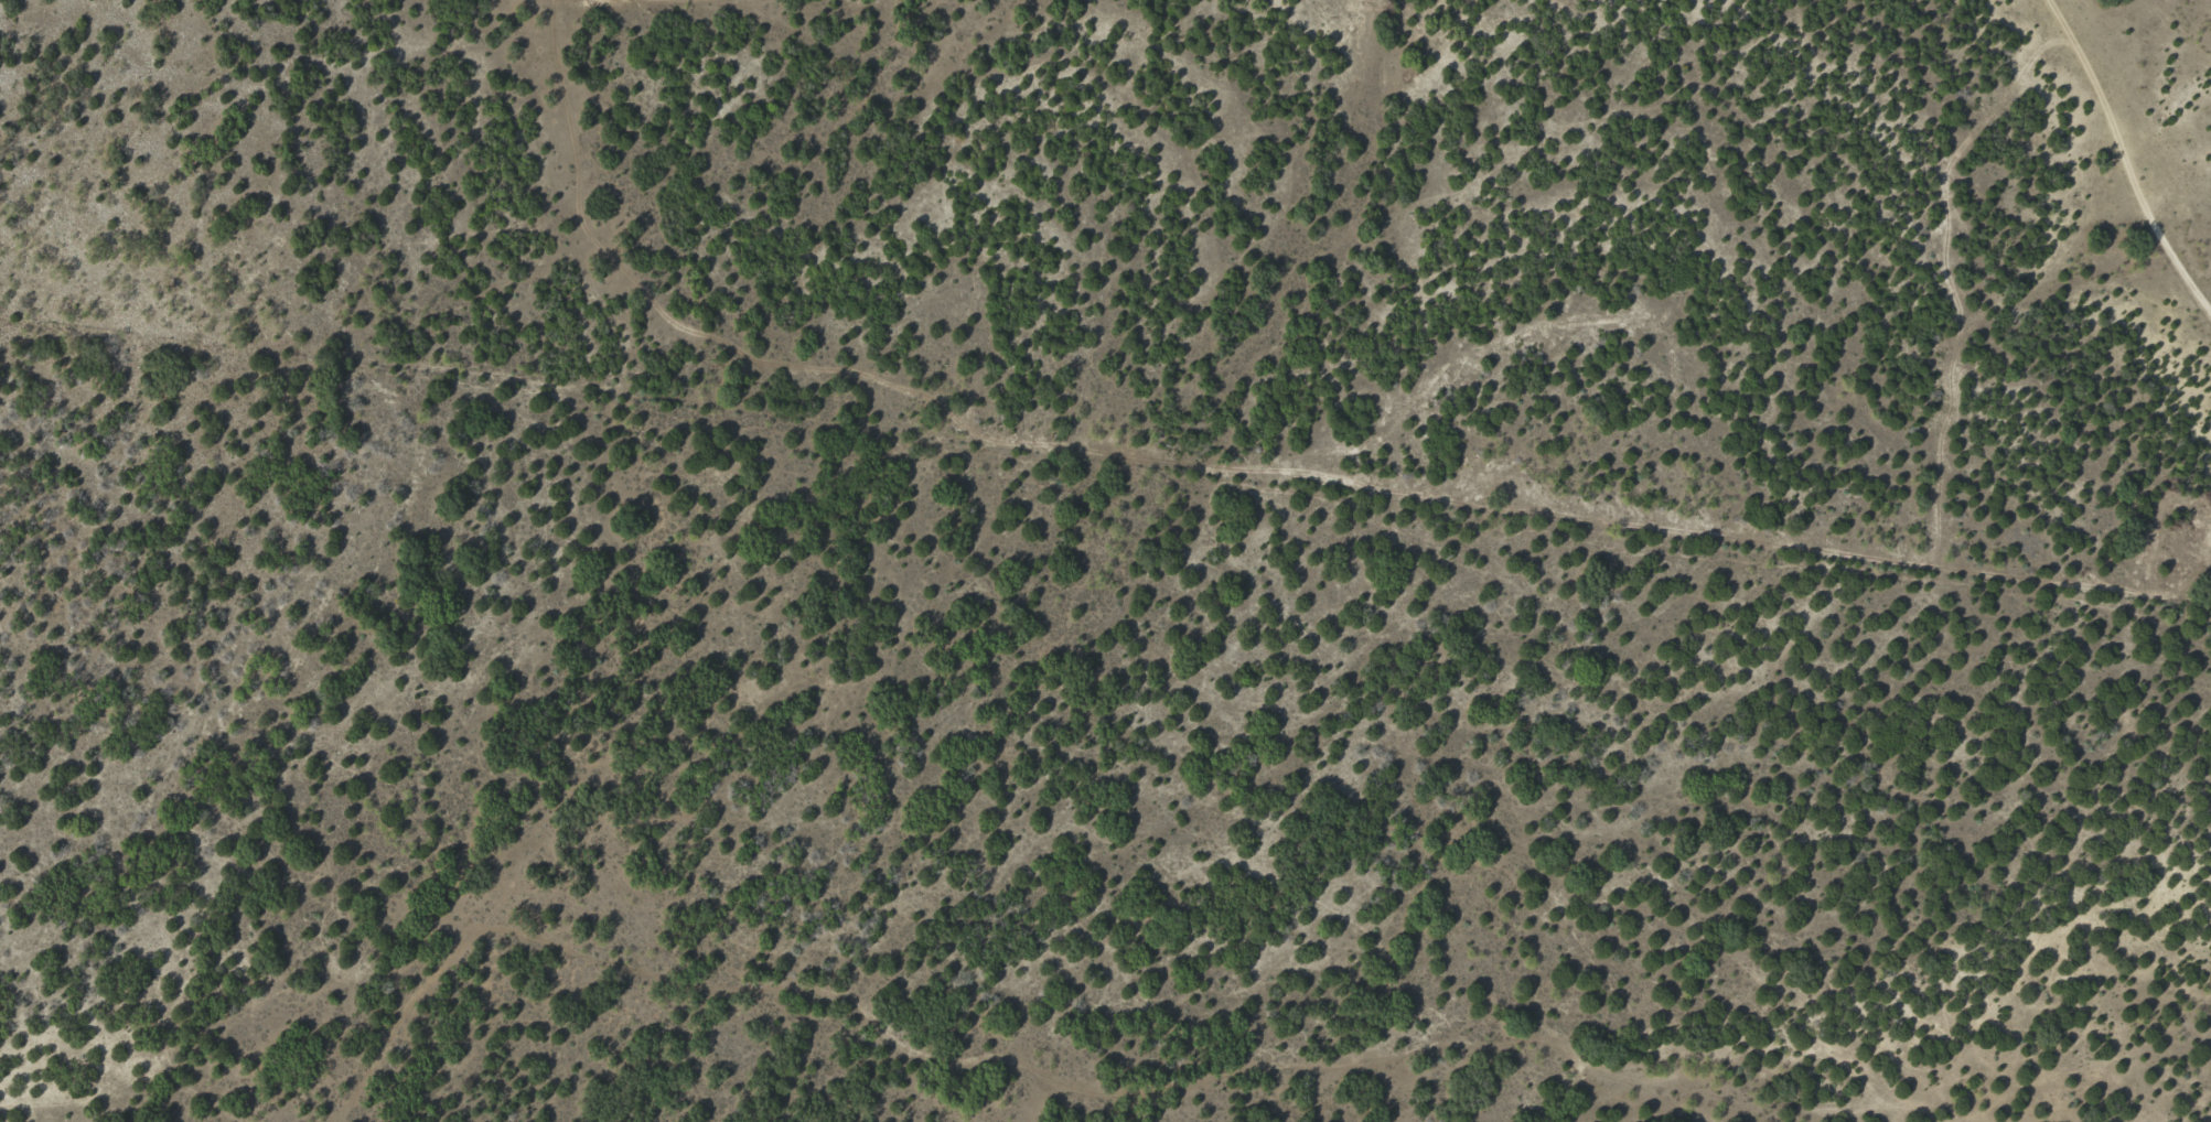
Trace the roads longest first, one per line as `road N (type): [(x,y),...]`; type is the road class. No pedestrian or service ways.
road 1 (residential): [(198,1121),(167,1108),(0,1083)]

